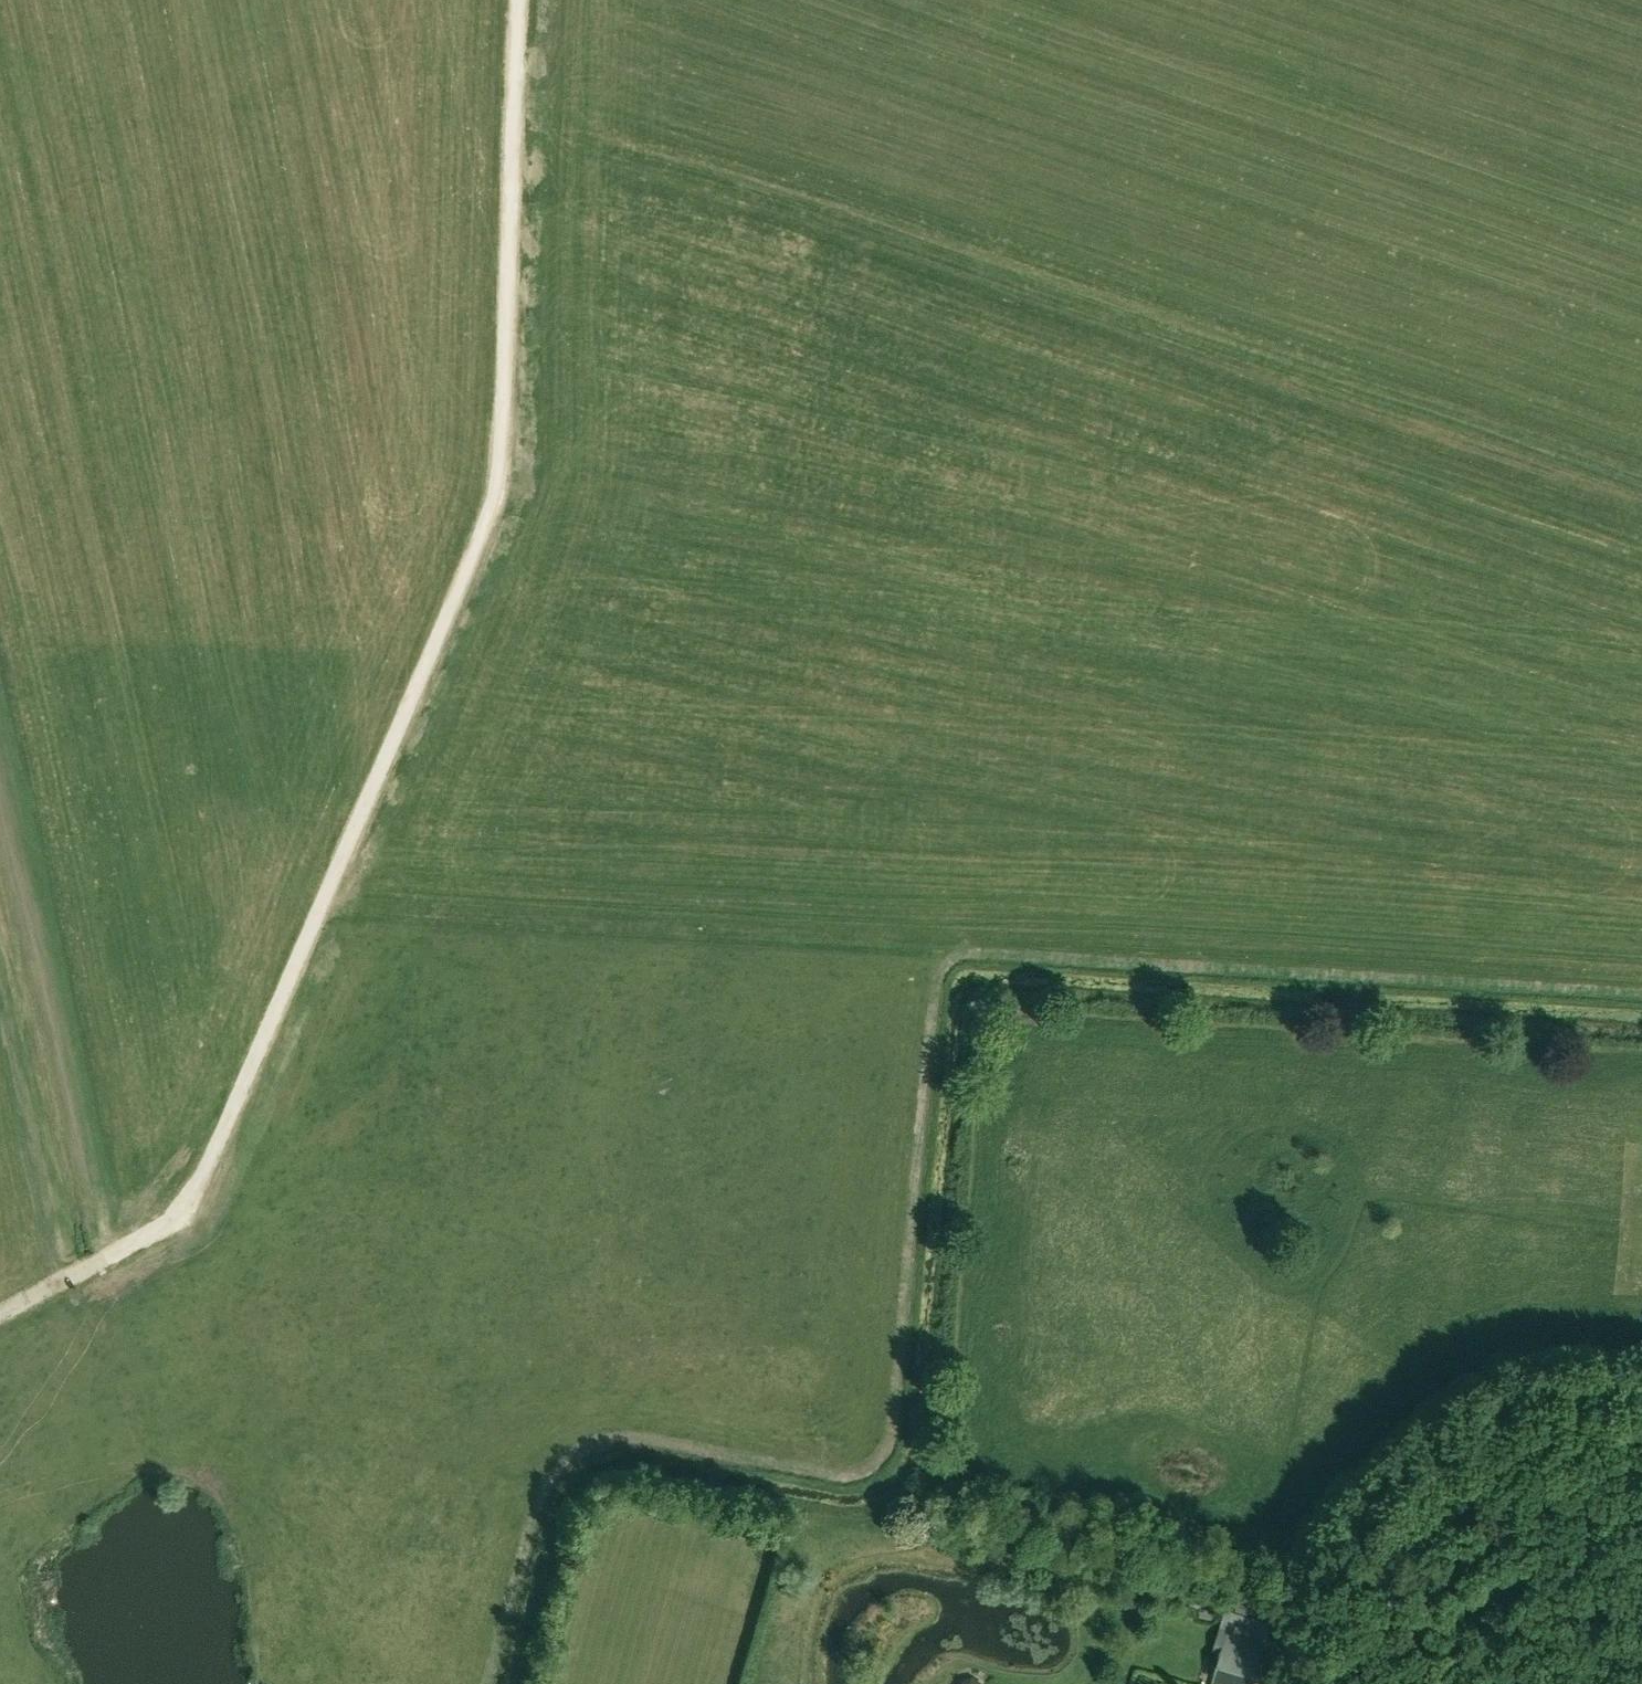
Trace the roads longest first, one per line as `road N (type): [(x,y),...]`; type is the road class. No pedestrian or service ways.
road 1 (track): [(508,0),(501,446),(454,591),(190,1200),(0,1323)]
road 2 (track): [(1641,1423),(1567,1415),(1506,1429),(1433,1464),(1386,1506),(1341,1568),(1293,1683)]

